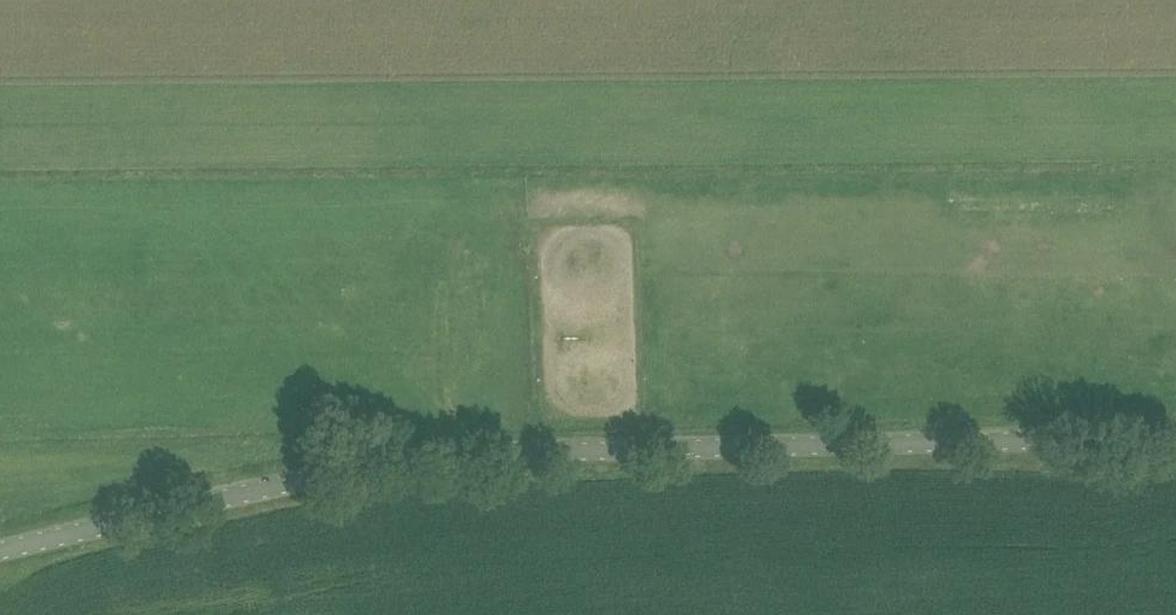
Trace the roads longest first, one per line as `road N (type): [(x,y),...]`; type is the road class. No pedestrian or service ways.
road 1 (unclassified): [(0,553),(328,474),(447,458),(1175,439)]

